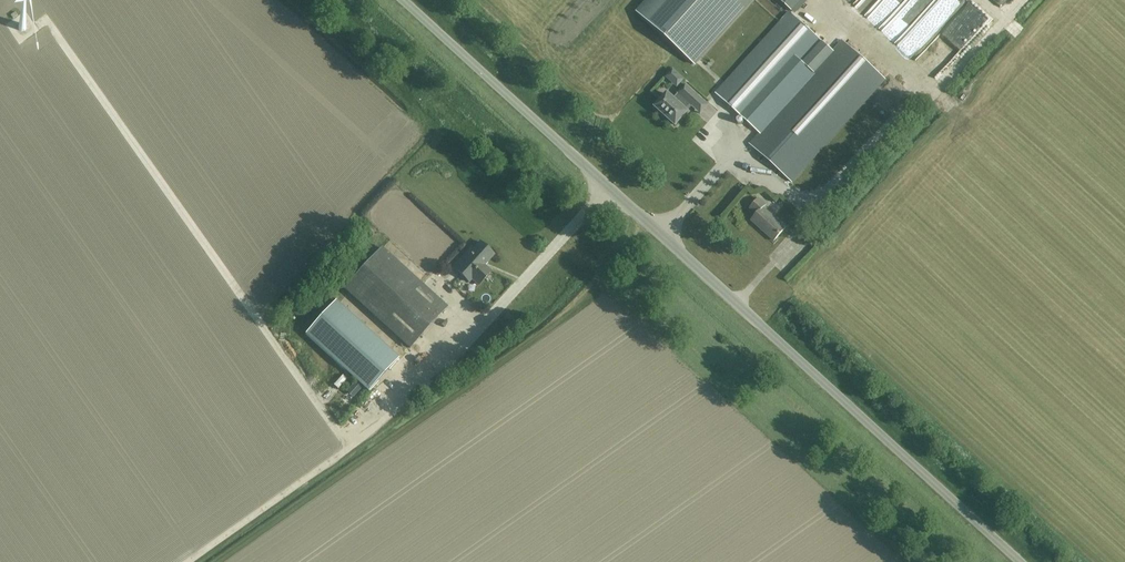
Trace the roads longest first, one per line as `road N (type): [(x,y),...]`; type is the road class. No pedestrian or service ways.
road 1 (unclassified): [(1018,561),(401,0)]

